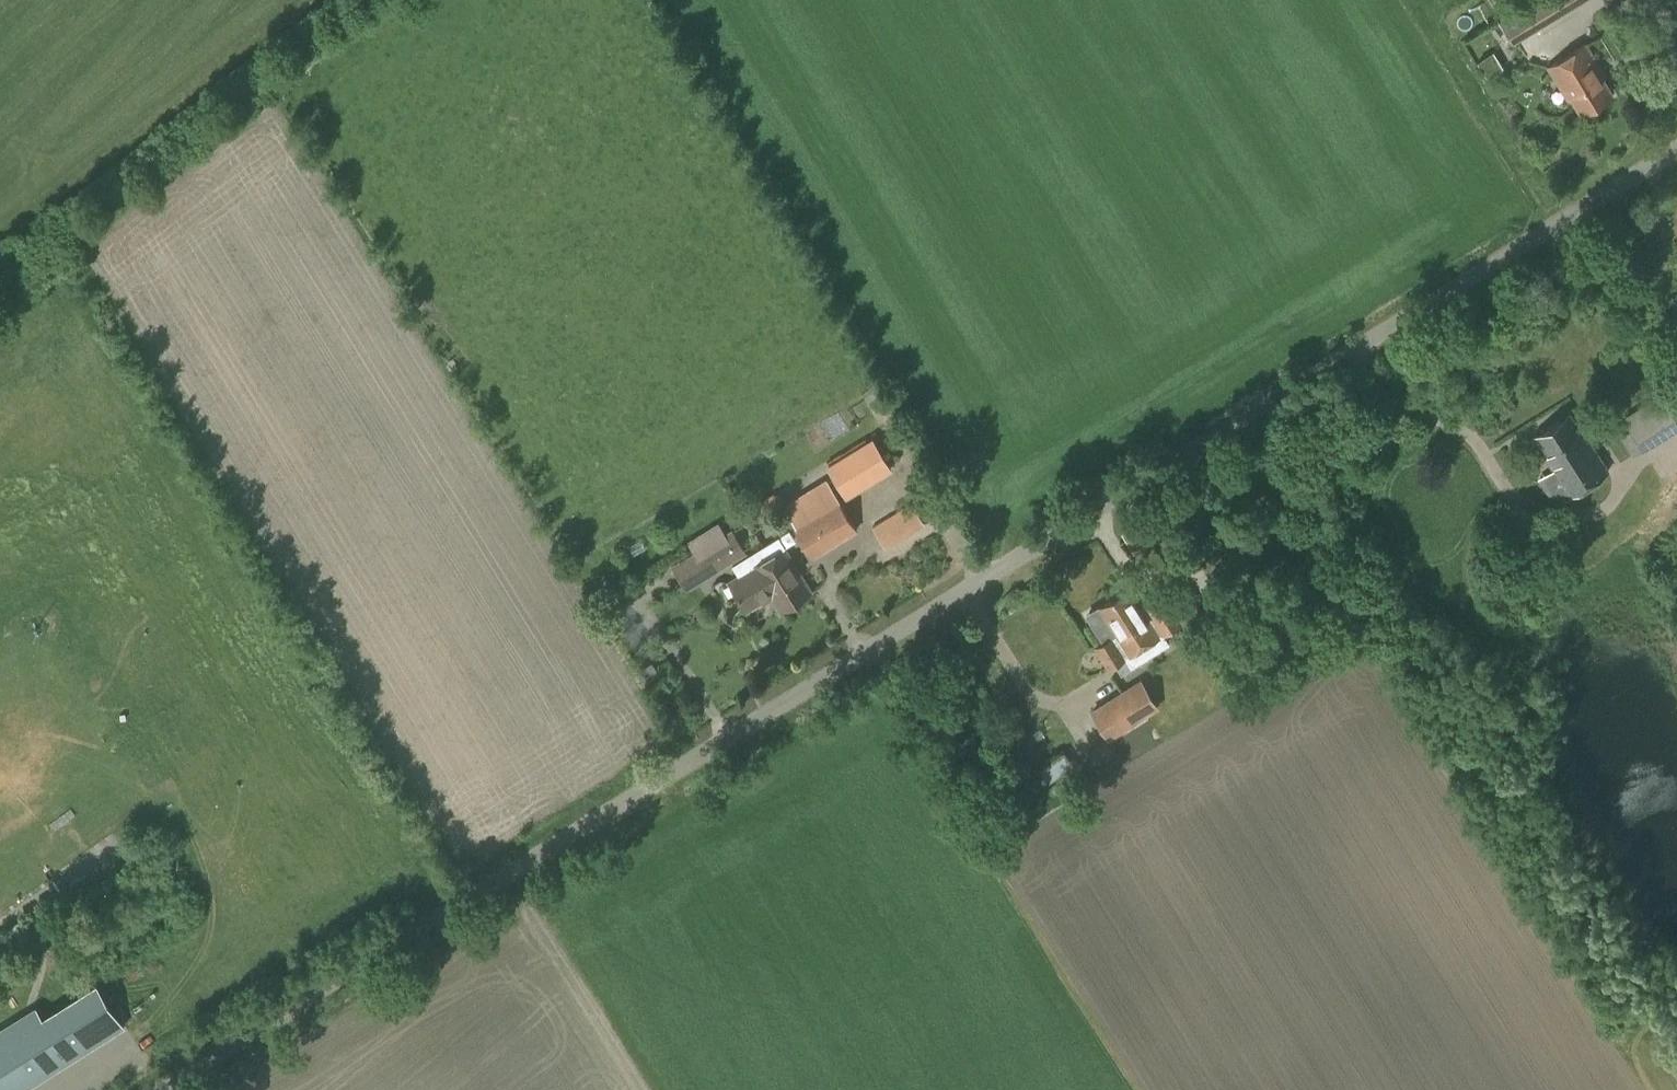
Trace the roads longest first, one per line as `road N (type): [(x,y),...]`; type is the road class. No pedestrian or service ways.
road 1 (unclassified): [(156,1089),(1676,152)]

